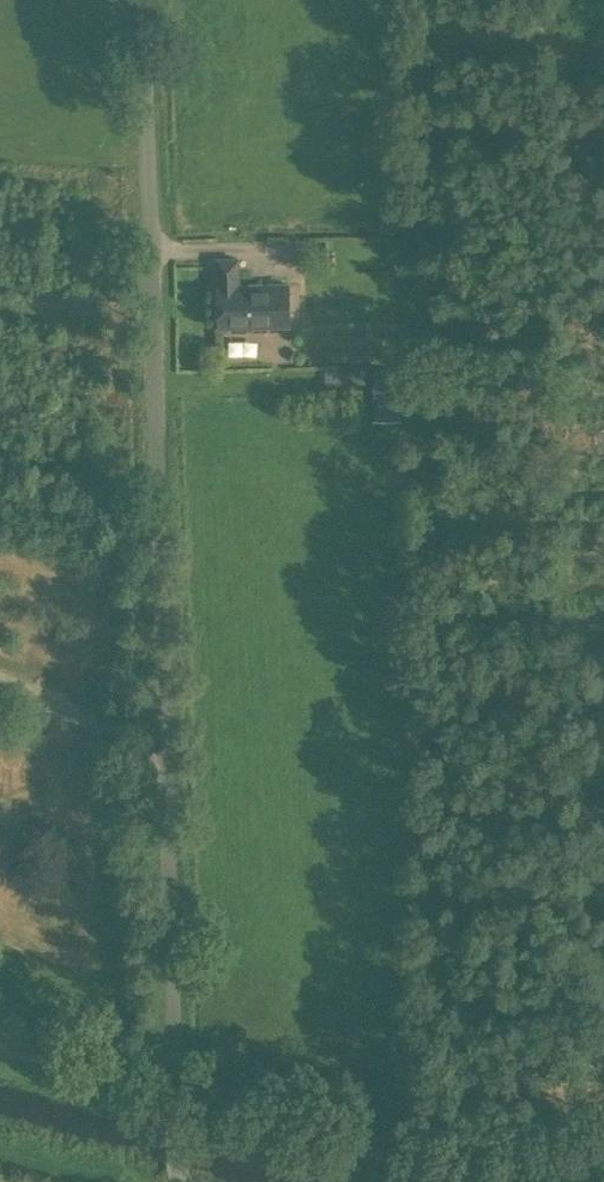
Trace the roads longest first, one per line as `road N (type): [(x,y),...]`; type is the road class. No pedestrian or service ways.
road 1 (unclassified): [(177,1181),(141,0)]

